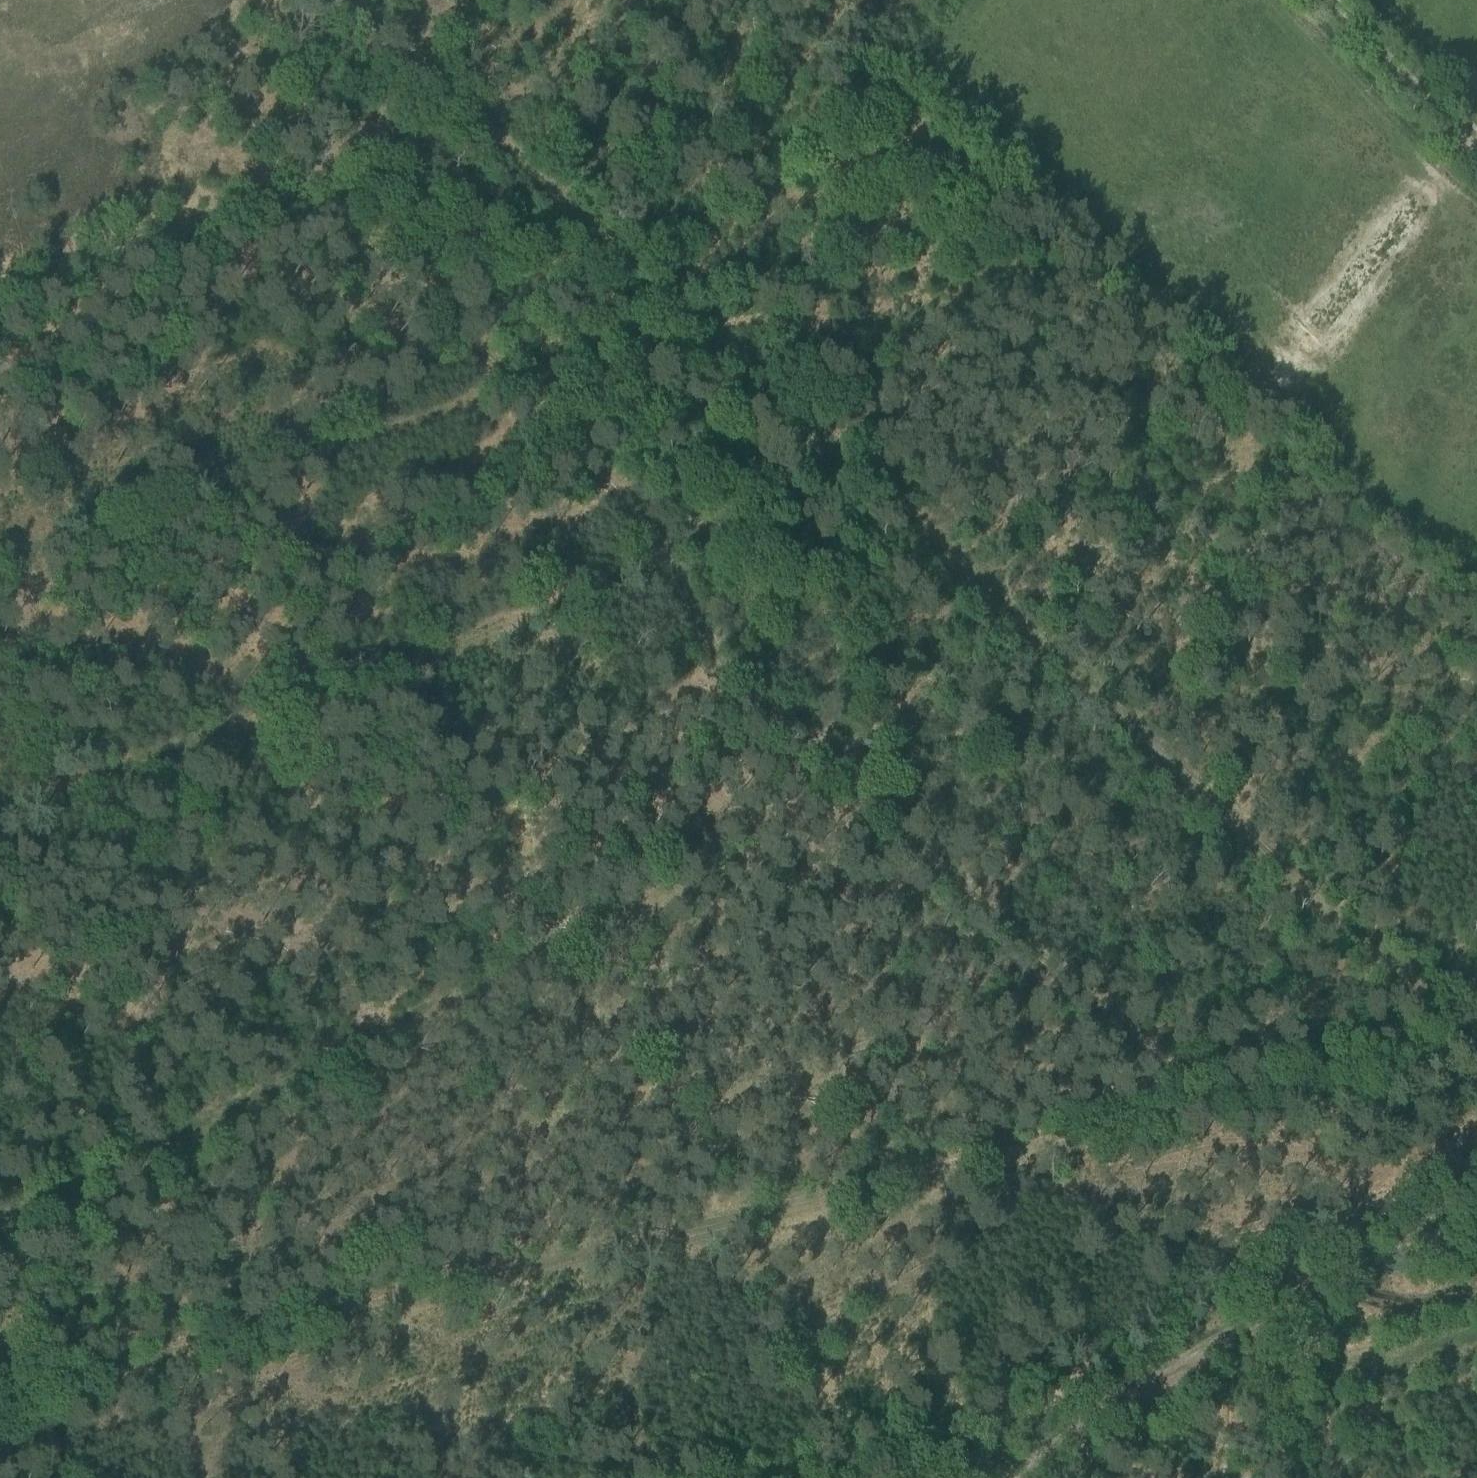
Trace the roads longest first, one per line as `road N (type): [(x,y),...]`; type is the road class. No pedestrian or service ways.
road 1 (track): [(1021,1477),(1062,1436),(1476,1215)]
road 2 (track): [(1062,1436),(834,1477)]
road 3 (track): [(1476,153),(1332,0)]

